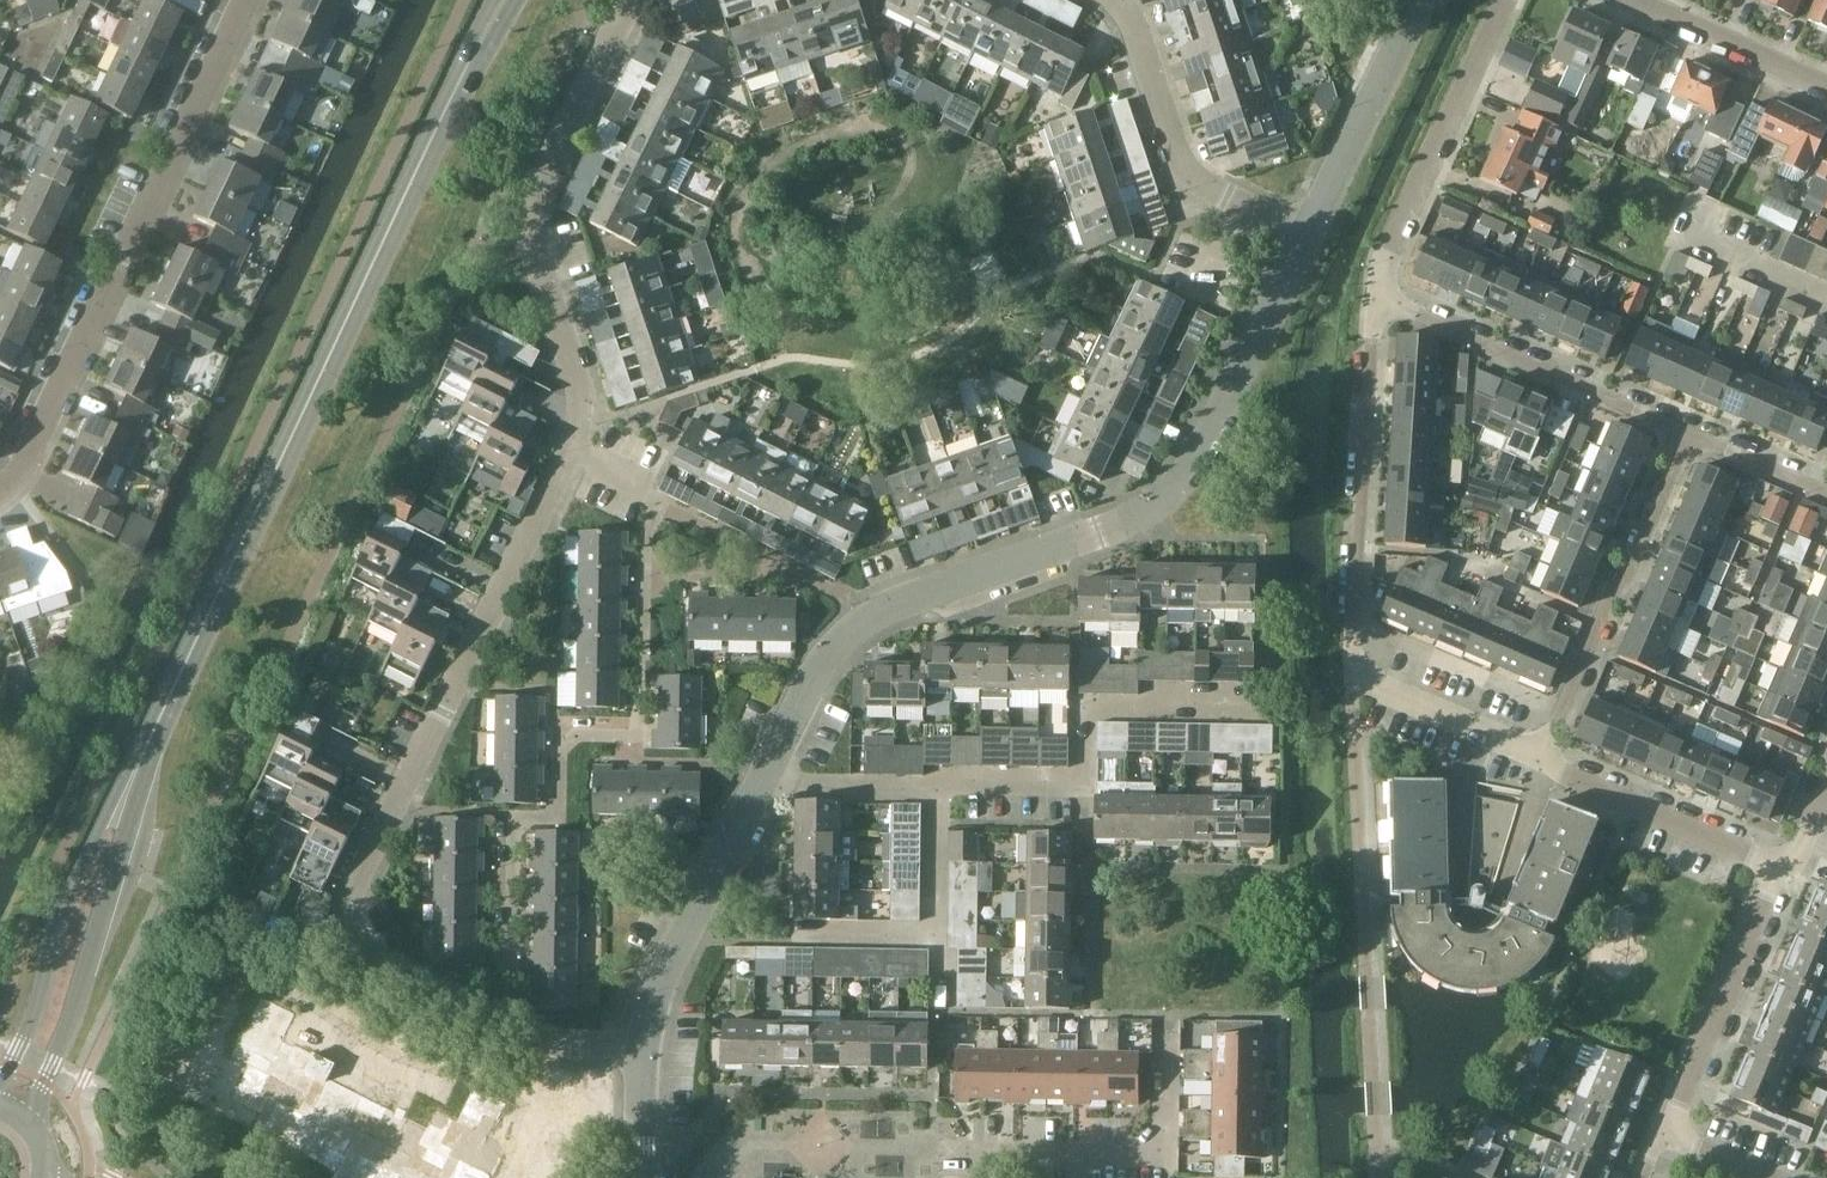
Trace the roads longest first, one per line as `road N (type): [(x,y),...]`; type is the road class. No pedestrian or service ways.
road 1 (residential): [(759,785),(840,638),(882,608),(1099,535),(1157,506),(1191,467),(1307,235)]
road 2 (tertiary): [(152,730),(500,0)]
road 3 (residential): [(504,1022),(367,958),(346,914),(567,459)]
road 4 (residential): [(504,1022),(509,817),(558,818),(560,733),(640,735),(647,499)]
road 5 (residential): [(16,492),(251,0)]
road 6 (residential): [(567,459),(581,431),(578,388),(530,213),(535,187),(636,0)]
road 7 (residential): [(938,787),(1078,786),(1076,707),(1279,709)]
road 8 (tertiary): [(33,1128),(110,909),(152,730)]
road 9 (tertiary): [(152,730),(84,860),(33,1020),(0,1084)]
road 10 (residential): [(1377,296),(1354,677)]
road 11 (residential): [(1546,766),(1684,434)]
road 12 (residential): [(1684,434),(1377,296)]
road 13 (residential): [(1167,1015),(1164,1153),(993,1152),(993,1177)]
road 14 (residential): [(1377,296),(1505,0)]
road 15 (residential): [(1122,0),(1190,166),(1227,198),(1307,235)]
road 16 (residential): [(645,1046),(662,978),(759,785)]
road 17 (residential): [(1666,1133),(1785,874)]
road 18 (residential): [(1785,874),(1546,766)]
road 19 (residential): [(1307,235),(1421,0)]
road 20 (residential): [(1826,92),(1622,0)]
road 21 (residential): [(1546,766),(1354,677)]
road 22 (residential): [(647,499),(820,582)]
road 23 (residential): [(759,785),(938,787)]
road 24 (residential): [(1826,495),(1684,434)]
road 25 (residential): [(938,787),(933,933)]
road 26 (residential): [(645,1046),(548,1042),(504,1022)]
road 27 (residential): [(639,1177),(645,1046)]

